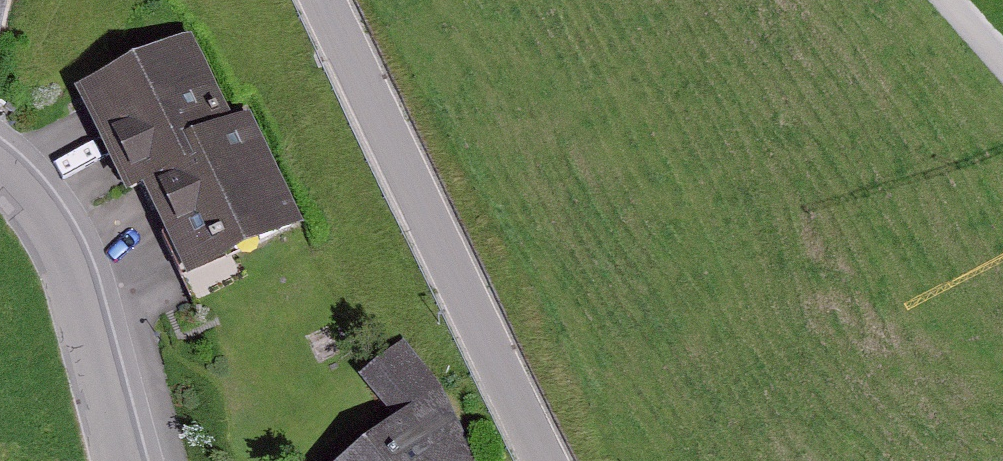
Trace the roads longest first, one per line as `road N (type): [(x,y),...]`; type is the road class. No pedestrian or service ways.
road 1 (tertiary): [(322,0),(549,460)]
road 2 (residential): [(0,171),(25,192),(62,249),(123,460)]

